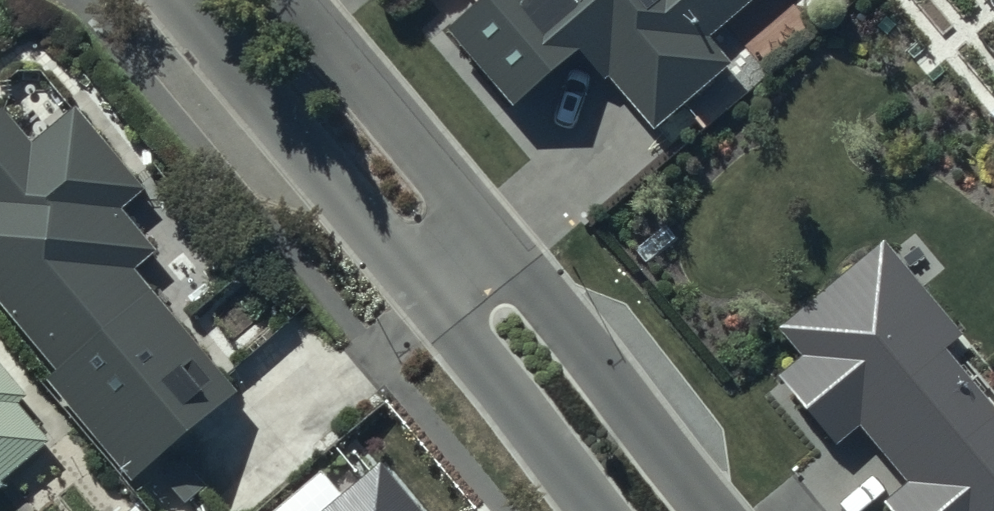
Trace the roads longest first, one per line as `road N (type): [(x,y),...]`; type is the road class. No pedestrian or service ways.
road 1 (residential): [(410,285),(173,0)]
road 2 (residential): [(479,233),(709,510)]
road 3 (residential): [(285,0),(479,233)]
road 4 (residential): [(598,510),(410,285)]

